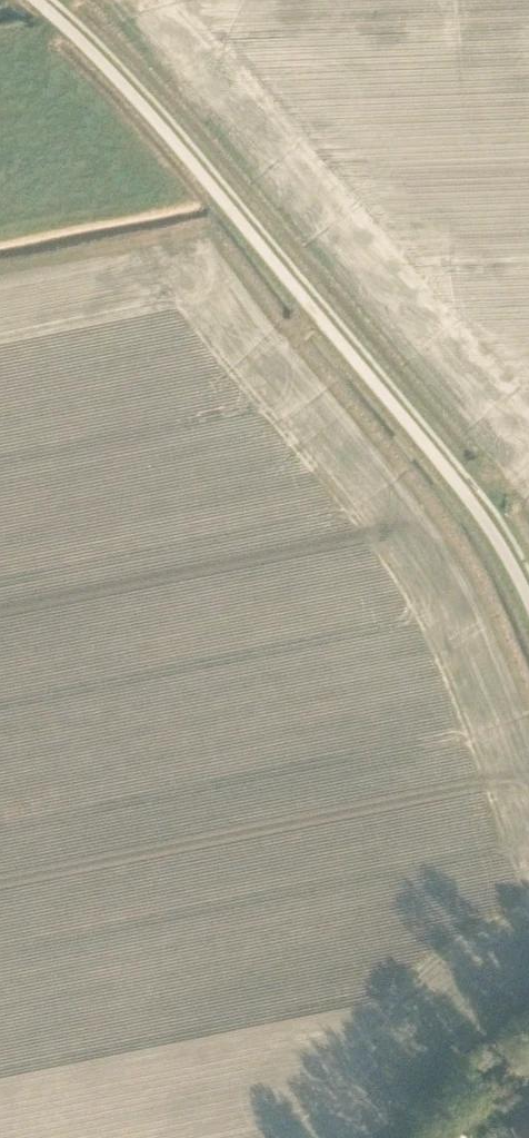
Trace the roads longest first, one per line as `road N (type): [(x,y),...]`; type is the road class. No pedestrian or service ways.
road 1 (unclassified): [(528,600),(464,487),(119,76),(41,0)]

